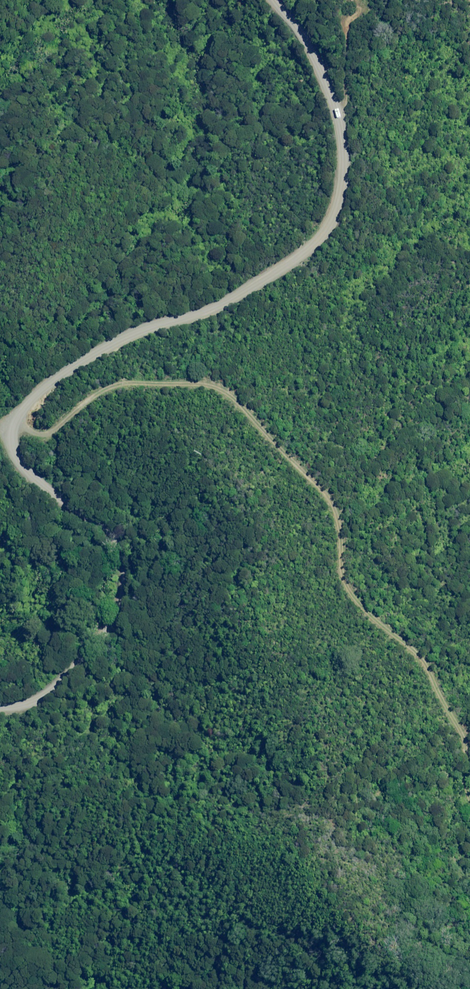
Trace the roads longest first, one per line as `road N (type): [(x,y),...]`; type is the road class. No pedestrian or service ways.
road 1 (unclassified): [(0,704),(47,692),(104,629),(123,586),(100,524),(19,462),(15,430),(37,395),(99,349),(203,308),(274,268),(315,238),(338,202),(346,148),(331,96),(275,0)]
road 2 (track): [(19,462),(115,386),(208,385),(227,394),(325,494),(358,600),(423,661),(469,747)]

